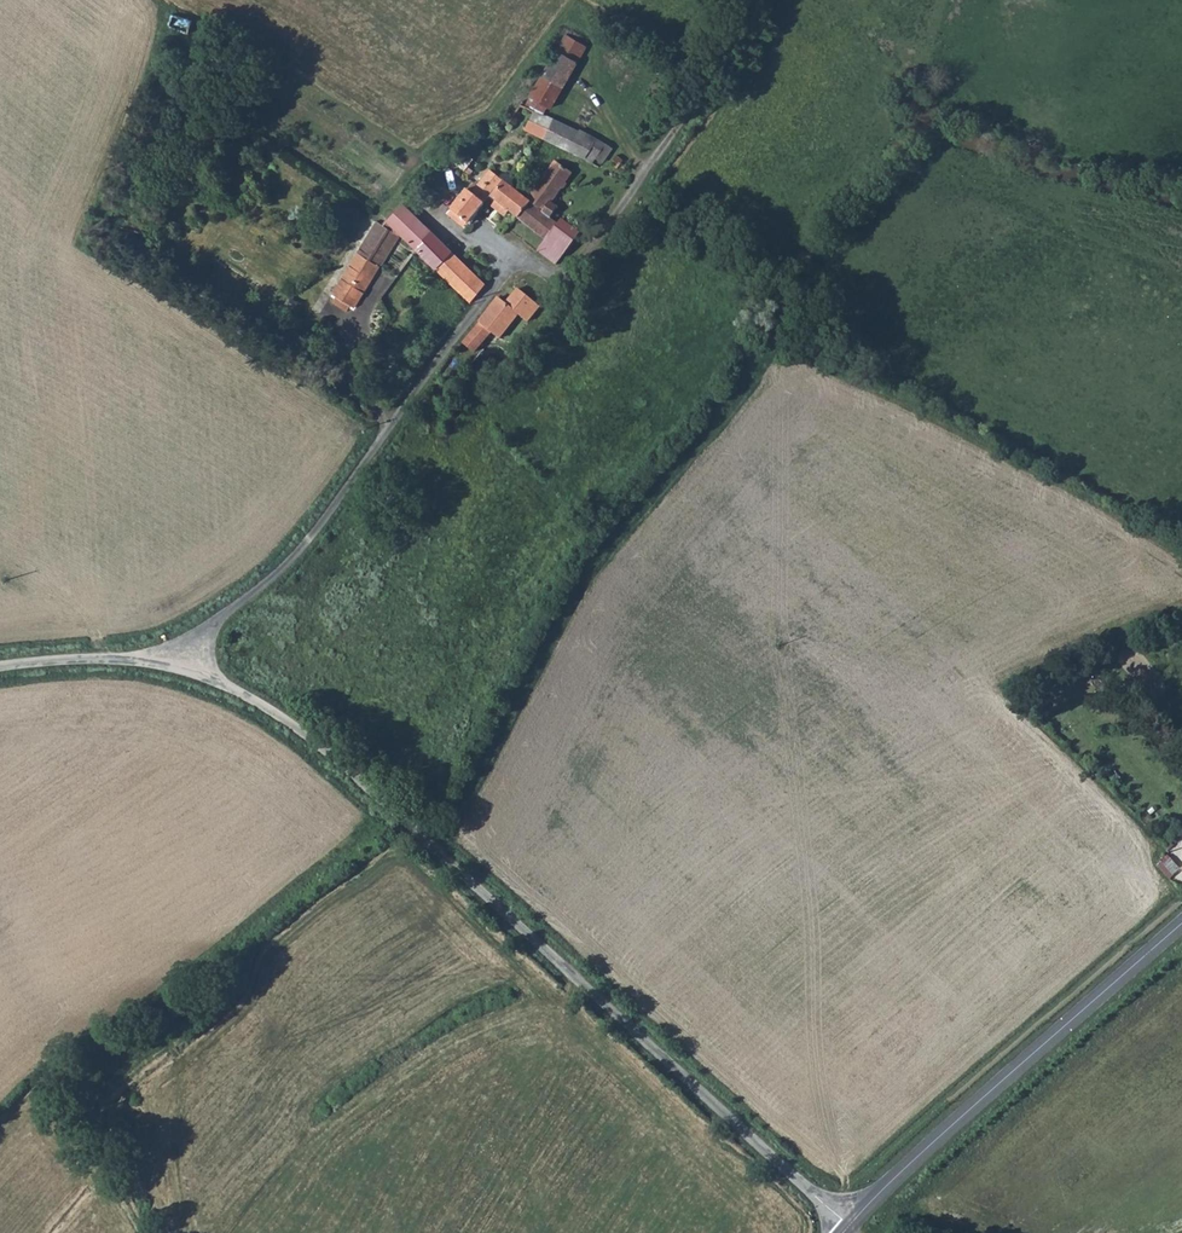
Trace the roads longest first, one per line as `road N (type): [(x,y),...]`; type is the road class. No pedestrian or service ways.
road 1 (unclassified): [(851,1227),(292,725),(182,668)]
road 2 (unclassified): [(182,668),(227,612),(295,558),(515,256)]
road 3 (tertiary): [(851,1227),(970,1108),(1181,925)]
road 4 (unclassified): [(182,668),(76,658),(0,666)]

